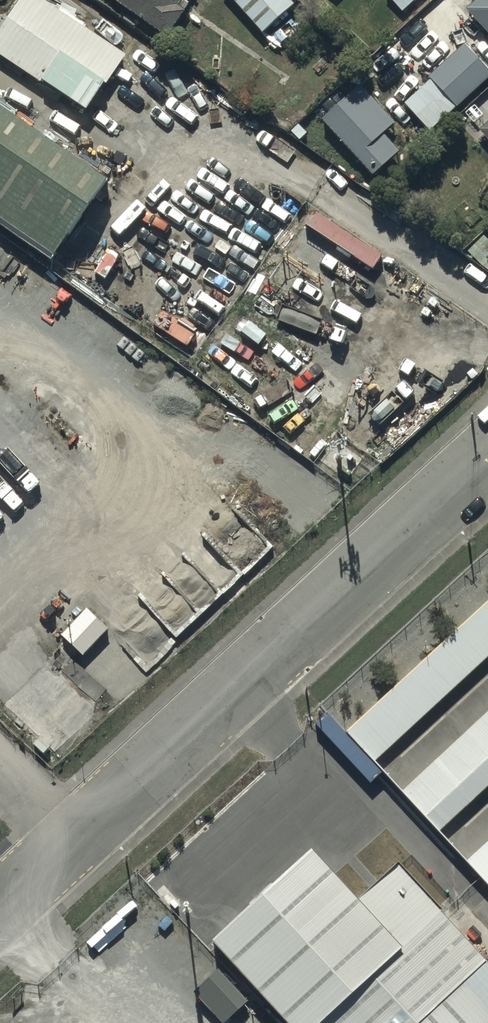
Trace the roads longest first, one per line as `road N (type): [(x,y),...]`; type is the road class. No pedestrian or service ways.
road 1 (unclassified): [(487,465),(0,919)]

